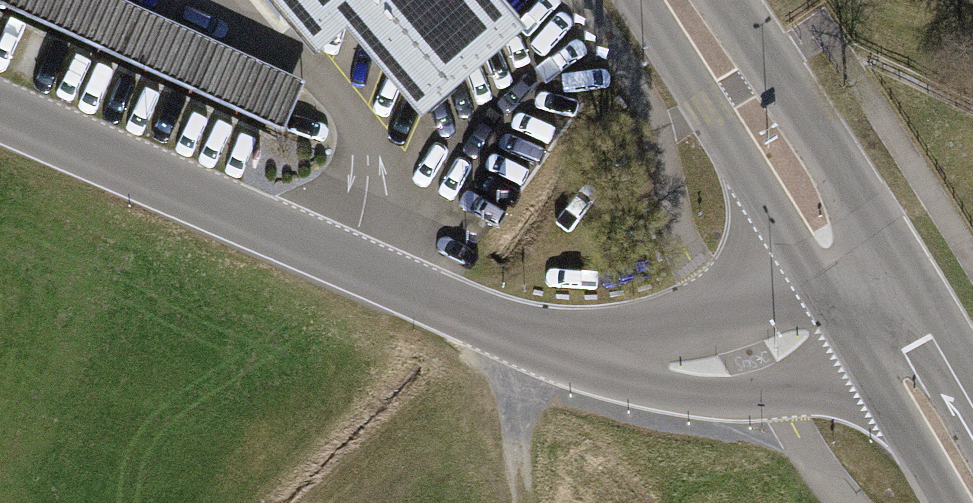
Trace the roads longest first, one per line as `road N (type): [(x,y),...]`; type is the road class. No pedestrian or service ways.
road 1 (unclassified): [(0,108),(355,269),(529,335),(656,366),(751,365),(833,326)]
road 2 (secondary): [(632,0),(833,326)]
road 3 (secondary): [(916,279),(733,0)]
road 4 (track): [(429,298),(254,502)]
road 5 (secondary): [(833,326),(940,502)]
road 6 (track): [(529,335),(518,443),(524,502)]
road 7 (secondary): [(972,387),(916,279)]

